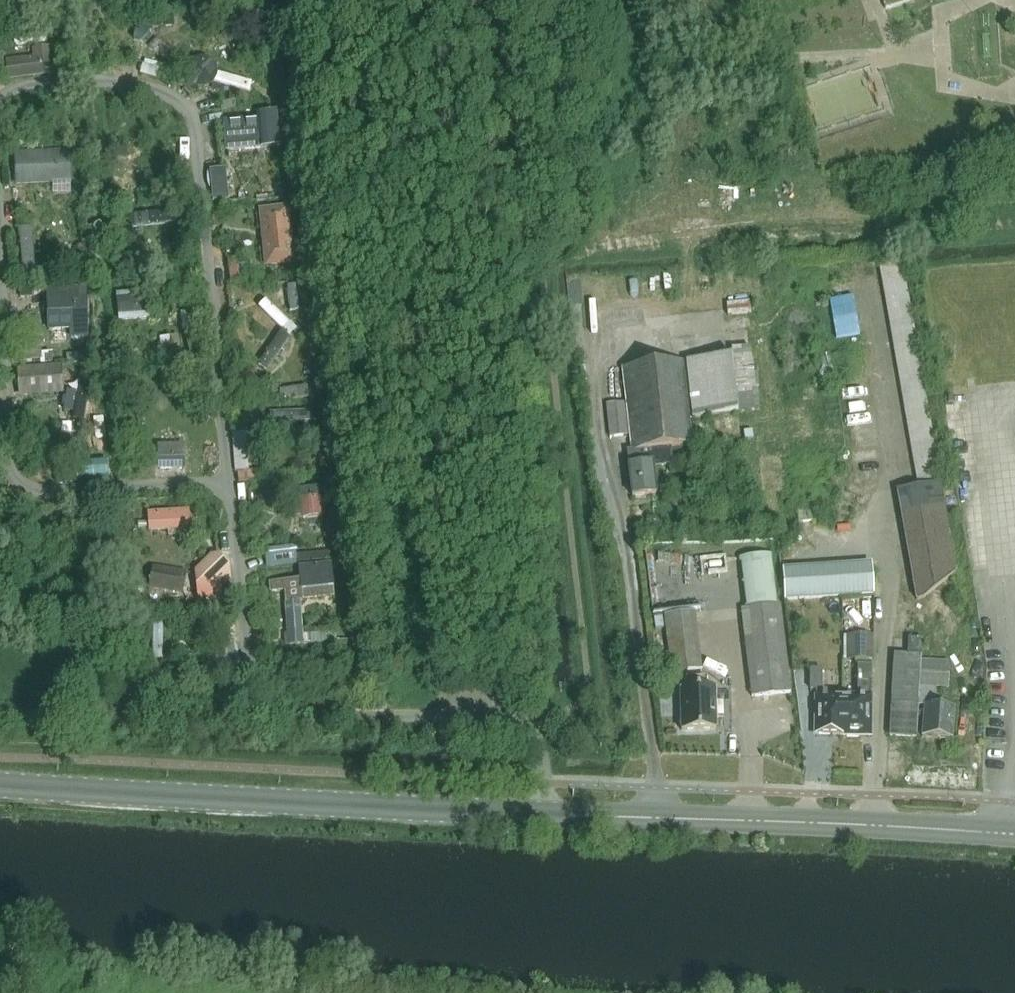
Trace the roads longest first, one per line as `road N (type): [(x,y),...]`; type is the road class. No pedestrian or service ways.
road 1 (secondary): [(1014,837),(0,786)]

